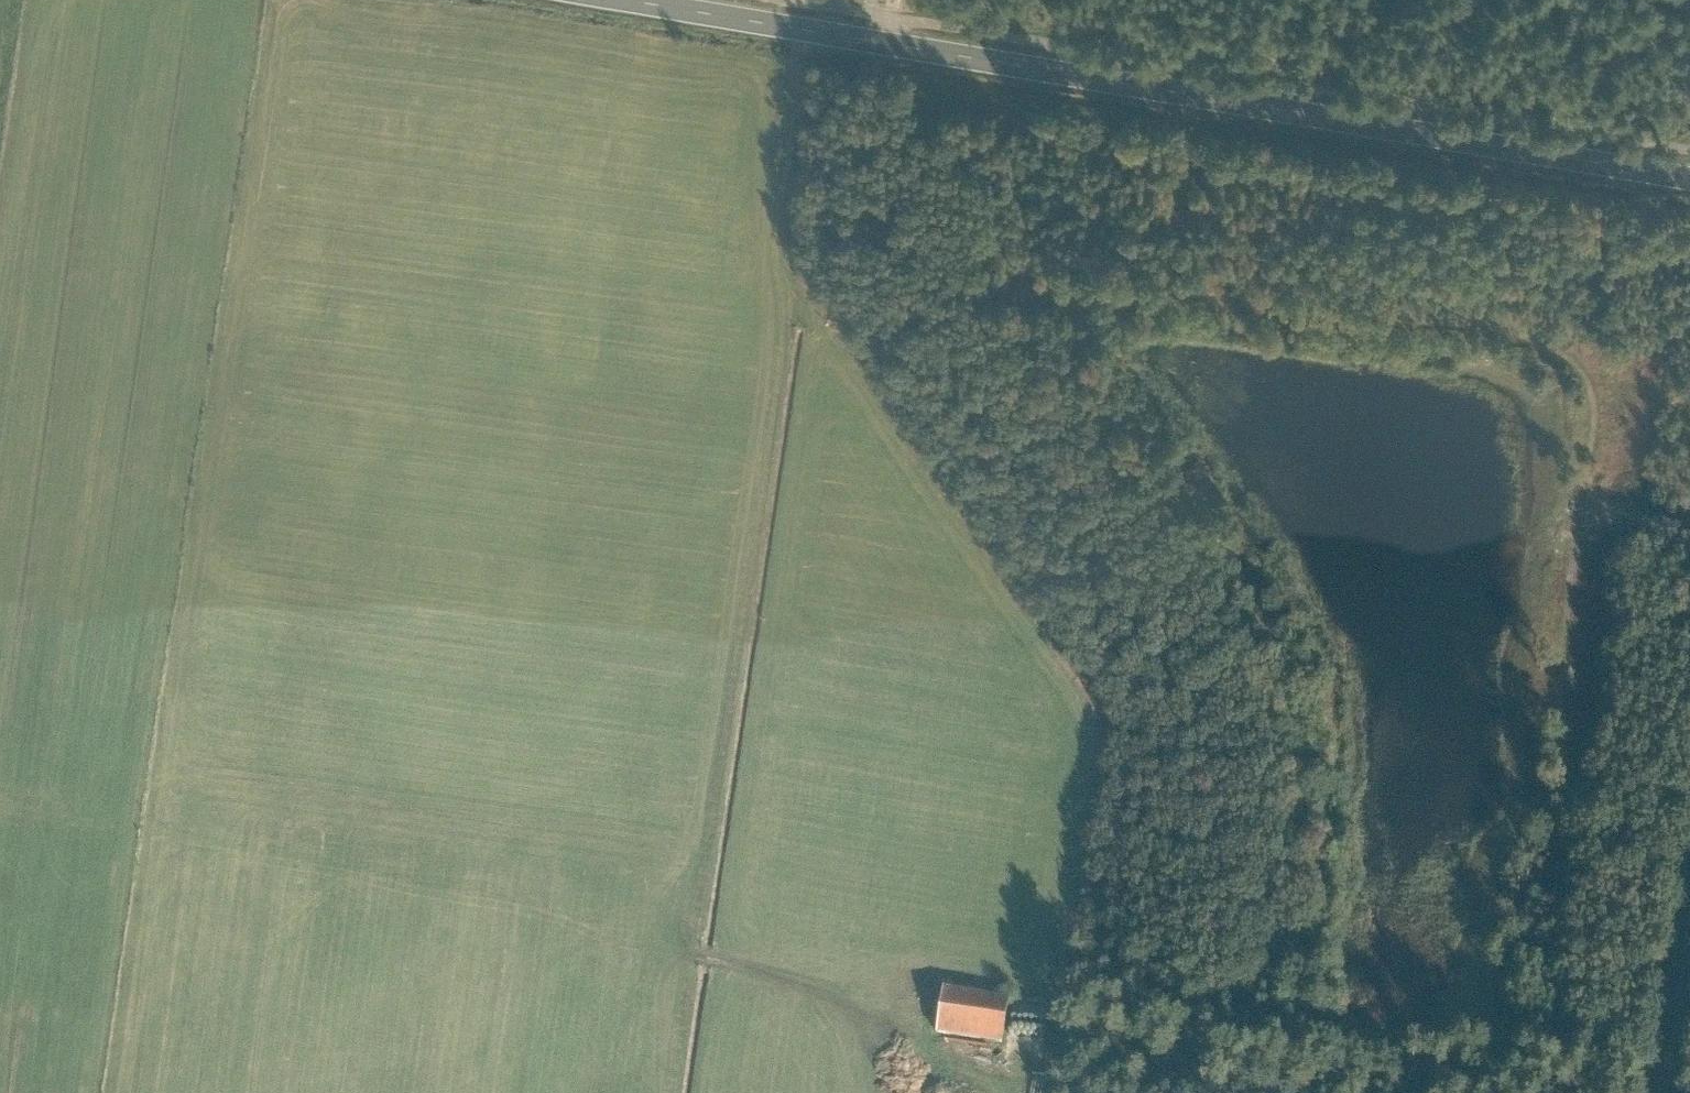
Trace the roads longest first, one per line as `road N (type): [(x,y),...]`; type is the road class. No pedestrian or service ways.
road 1 (secondary): [(1689,173),(657,0)]
road 2 (track): [(1661,1092),(1689,927)]

